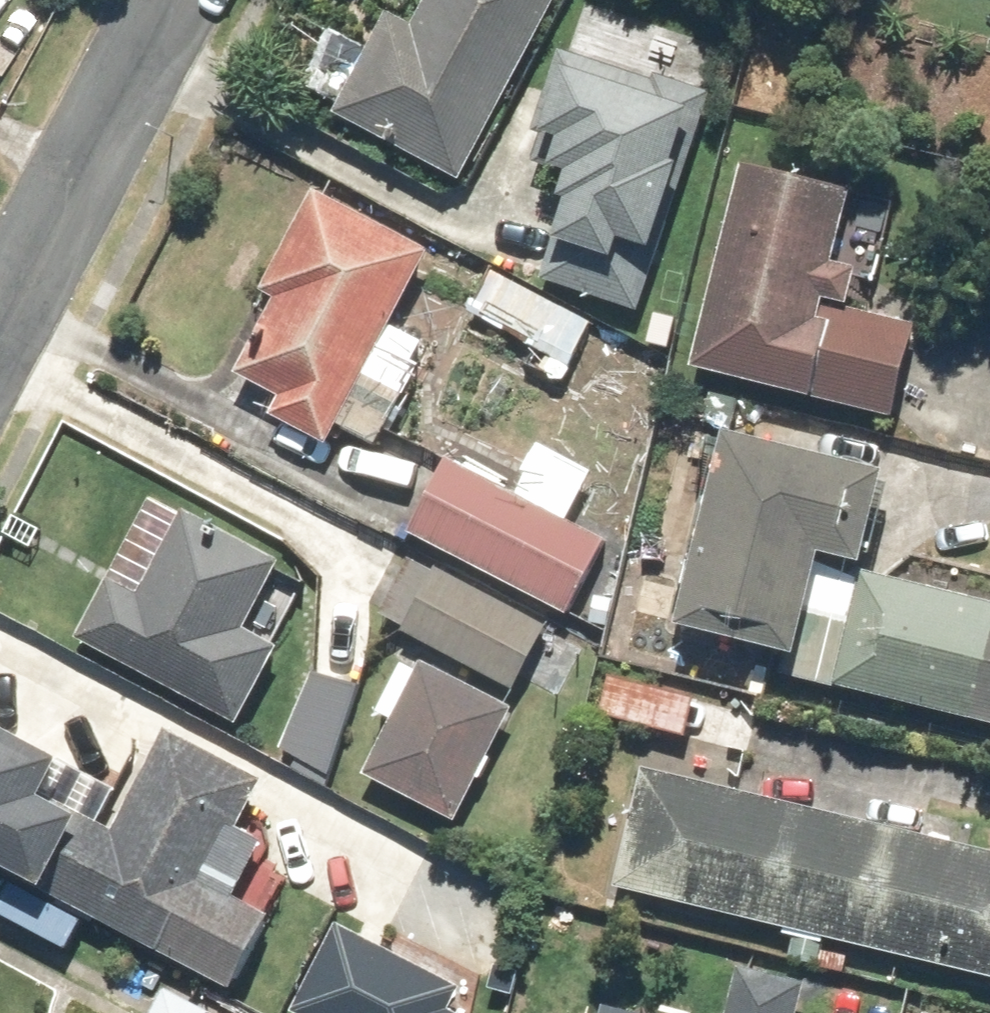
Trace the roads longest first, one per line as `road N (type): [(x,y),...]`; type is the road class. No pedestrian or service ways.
road 1 (residential): [(178,0),(0,341)]

